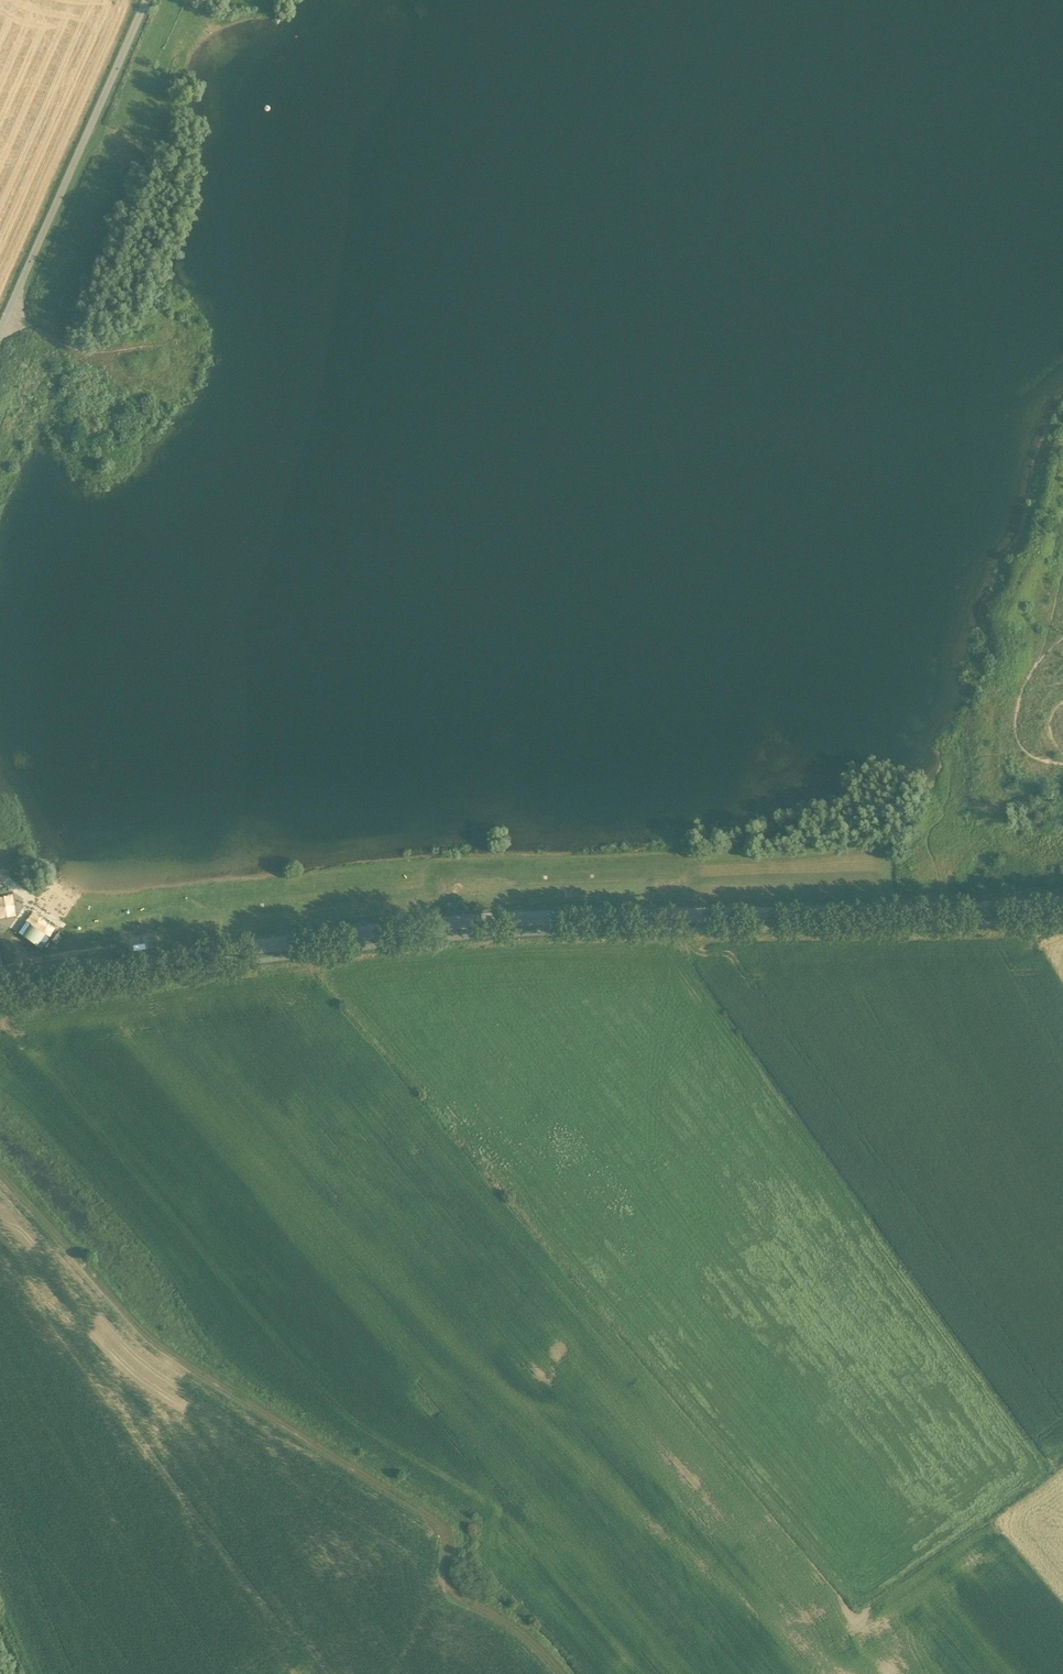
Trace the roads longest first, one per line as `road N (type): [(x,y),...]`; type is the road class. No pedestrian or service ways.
road 1 (tertiary): [(1062,907),(509,919),(0,983)]
road 2 (unclassified): [(0,336),(145,0)]
road 3 (track): [(8,317),(99,360),(170,345)]

